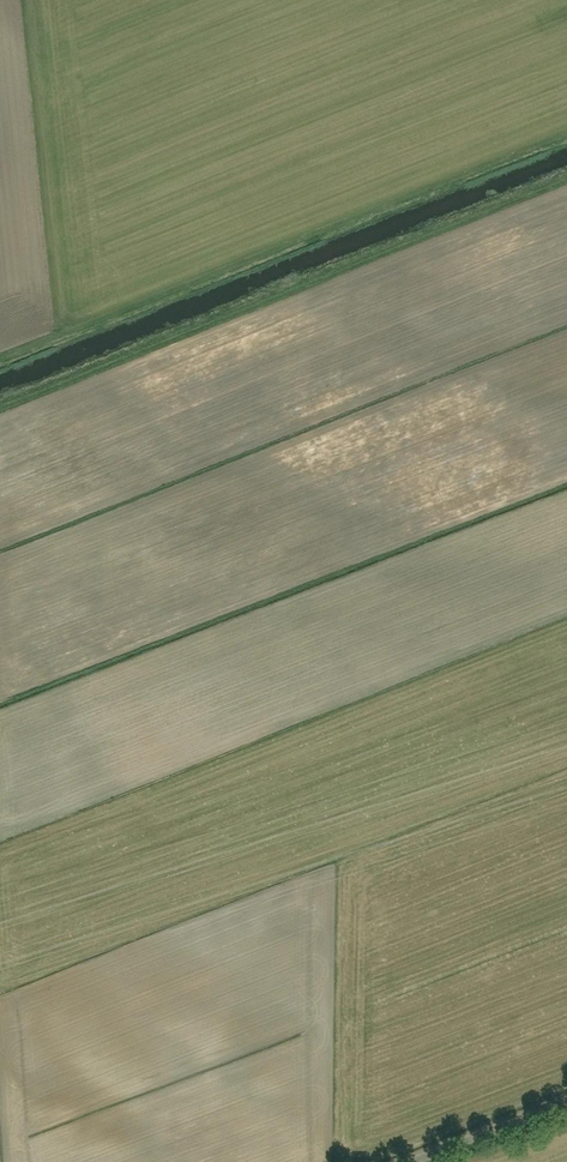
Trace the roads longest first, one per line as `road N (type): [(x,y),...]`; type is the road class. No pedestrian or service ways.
road 1 (unclassified): [(412,1161),(566,1102)]

